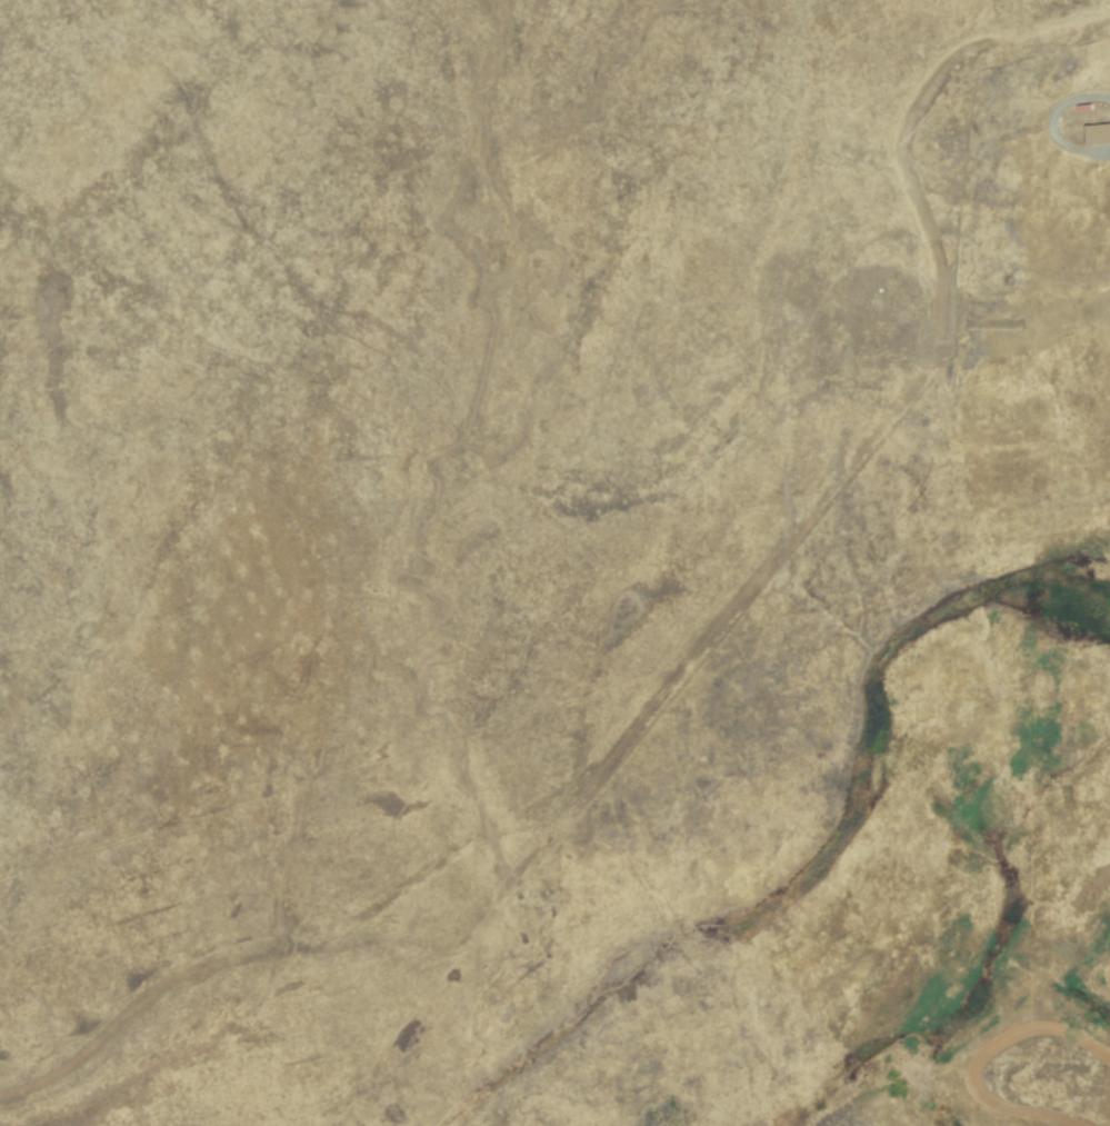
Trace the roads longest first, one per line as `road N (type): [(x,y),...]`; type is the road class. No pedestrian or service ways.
road 1 (track): [(1109,1076),(1018,1073),(1070,1125)]

